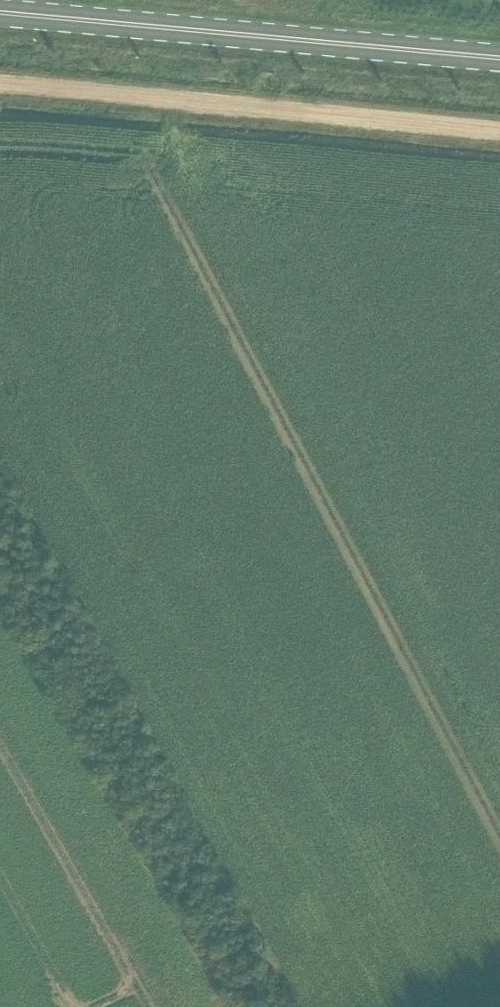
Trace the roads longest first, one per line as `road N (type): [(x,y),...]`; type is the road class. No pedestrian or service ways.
road 1 (track): [(499,132),(0,83)]
road 2 (secondary): [(499,57),(0,13)]

